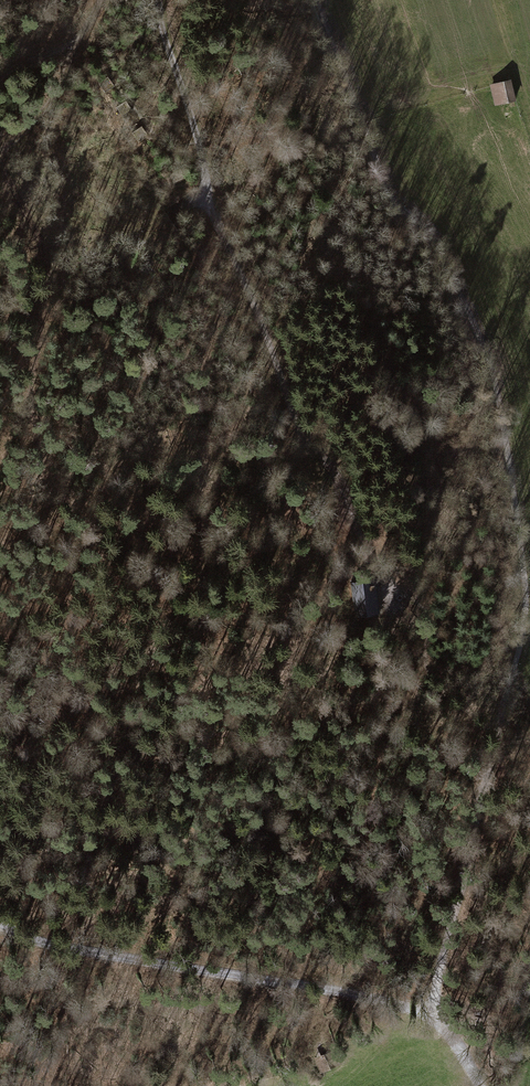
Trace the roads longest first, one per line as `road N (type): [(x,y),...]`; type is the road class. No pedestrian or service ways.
road 1 (track): [(322,0),(397,205),(440,250),(472,308),(507,423),(529,610),(434,992),(436,1021)]
road 2 (track): [(0,924),(21,937),(142,961),(387,1001),(436,1021)]
road 3 (track): [(0,563),(44,512),(33,401),(46,258),(0,167)]
road 4 (track): [(204,197),(305,423),(345,489)]
road 5 (track): [(161,0),(204,197),(171,216)]
road 6 (track): [(305,423),(303,448),(282,483),(287,501),(320,525),(342,514),(345,489)]
road 7 (track): [(0,78),(41,52),(77,51),(99,0)]
road 8 (track): [(345,489),(415,608)]
road 9 (track): [(77,51),(37,121),(0,146)]

